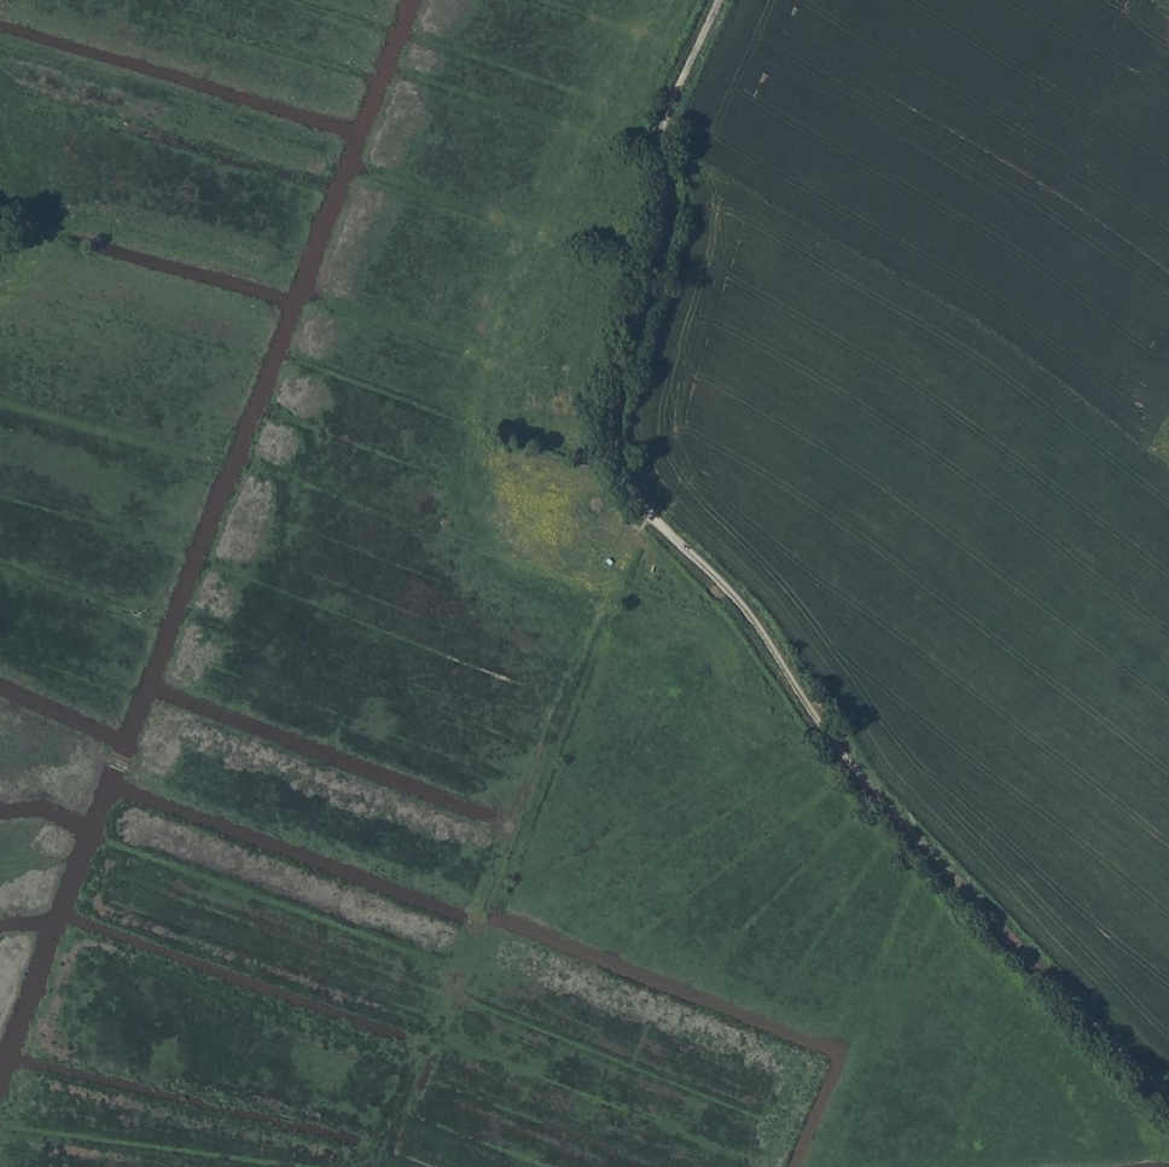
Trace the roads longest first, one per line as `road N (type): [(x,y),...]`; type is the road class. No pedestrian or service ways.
road 1 (track): [(718,0),(659,139),(660,234),(616,385),(612,440),(640,507),(730,594),(846,759),(1128,1058),(1168,1091)]

